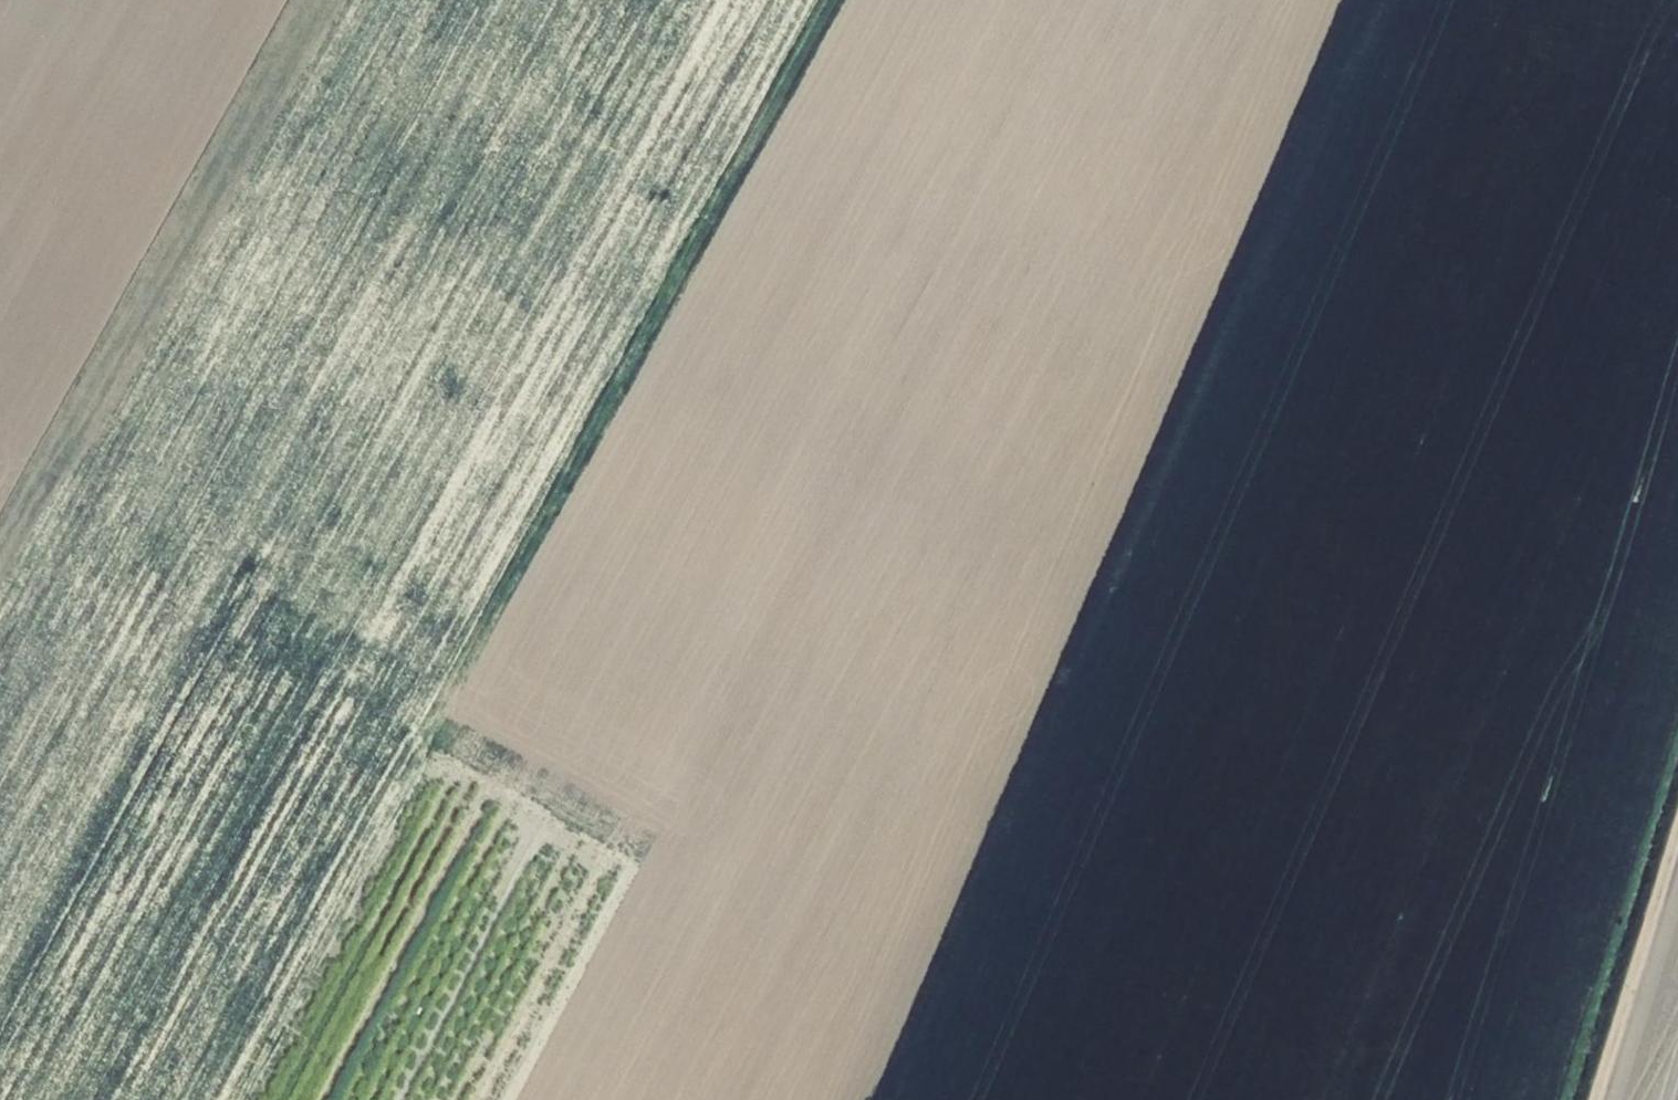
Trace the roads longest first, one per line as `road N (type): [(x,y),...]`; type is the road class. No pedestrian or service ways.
road 1 (track): [(1596,1099),(1677,832)]

